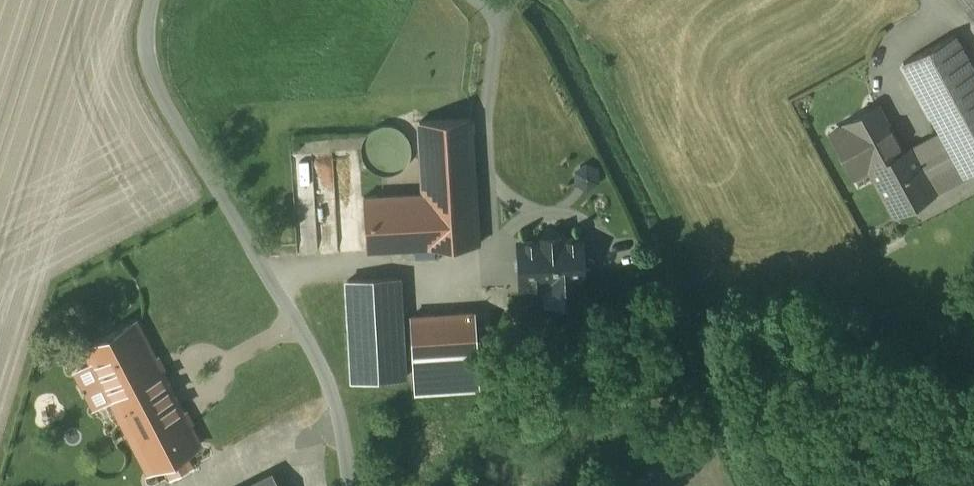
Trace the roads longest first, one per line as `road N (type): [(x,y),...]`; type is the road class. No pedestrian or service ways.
road 1 (unclassified): [(155,0),(148,31),(166,105),(316,358),(339,418),(348,485)]

